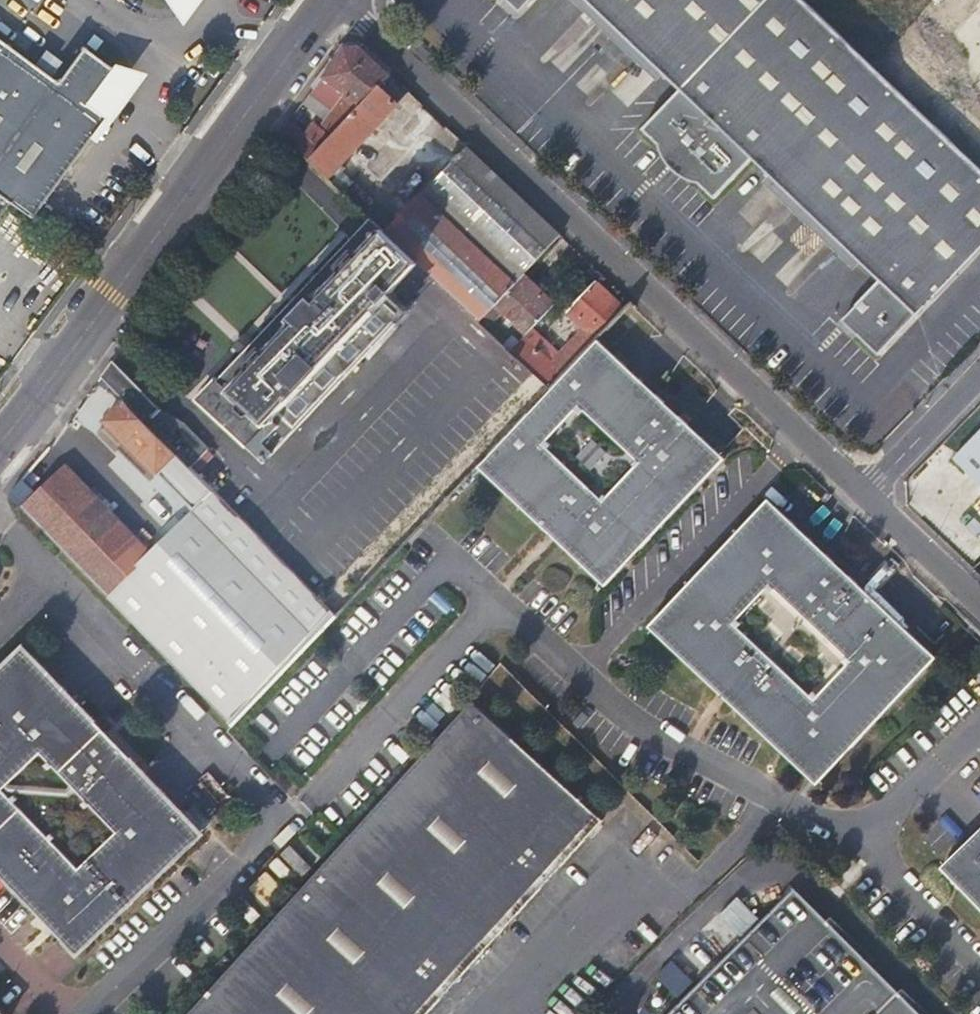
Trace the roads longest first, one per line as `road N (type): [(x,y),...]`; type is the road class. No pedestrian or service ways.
road 1 (residential): [(341,0),(864,493)]
road 2 (secondary): [(0,438),(327,0)]
road 3 (residential): [(979,375),(864,493)]
road 4 (residential): [(864,493),(979,604)]

